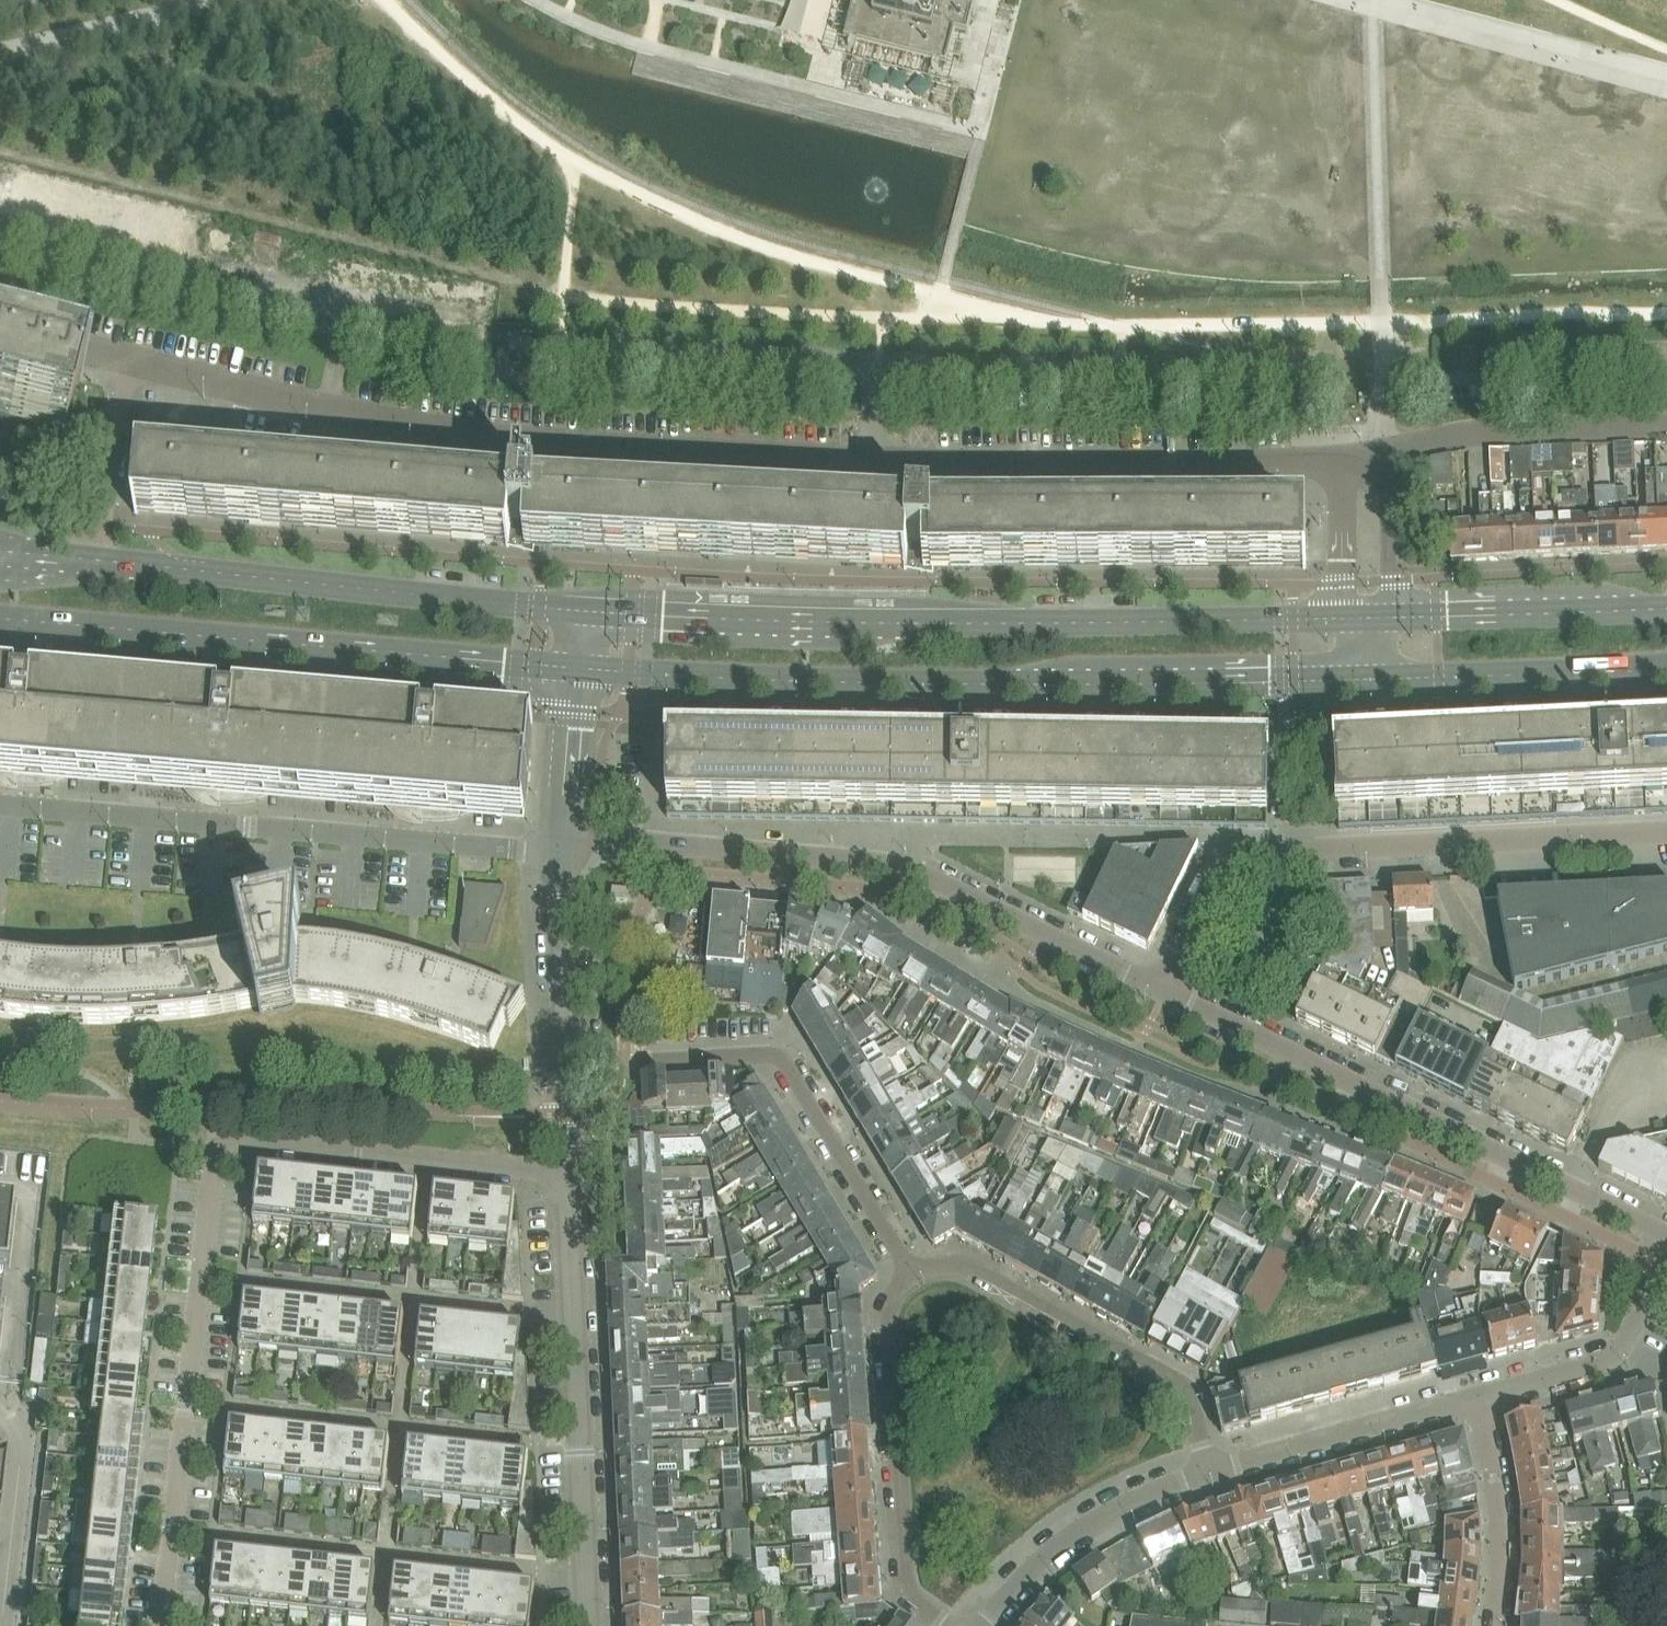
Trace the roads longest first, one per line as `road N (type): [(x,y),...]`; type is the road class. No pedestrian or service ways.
road 1 (tertiary): [(578,669),(961,685),(1343,681)]
road 2 (tertiary): [(1342,618),(971,626),(584,611)]
road 3 (residential): [(873,462),(739,461),(438,431),(132,361)]
road 4 (residential): [(656,718),(1297,728)]
road 5 (tertiary): [(0,619),(578,669)]
road 6 (residential): [(564,853),(0,804)]
road 7 (residential): [(1666,1237),(1165,990)]
road 8 (residential): [(1165,990),(900,869),(651,841)]
road 9 (tertiary): [(584,611),(94,562)]
road 10 (residential): [(159,1625),(216,1148)]
road 11 (residential): [(1345,460),(873,462)]
road 12 (residential): [(914,1274),(779,1058),(566,1064)]
road 13 (residential): [(589,1625),(565,1173)]
road 14 (residential): [(914,1274),(943,1267),(976,1273),(1181,1385),(1211,1471)]
road 15 (residential): [(947,1625),(916,1605),(903,1578),(883,1324),(893,1294),(914,1274)]
road 16 (residential): [(1291,855),(1666,834)]
road 17 (residential): [(1297,728),(1666,710)]
road 18 (unclassified): [(565,1173),(238,1136),(216,1148)]
road 19 (residential): [(1666,424),(1481,432),(1386,459)]
road 20 (unclassified): [(980,1625),(1017,1580),(1078,1532),(1136,1499),(1211,1471)]
road 21 (unclassified): [(1211,1471),(1477,1401)]
road 22 (tertiary): [(1666,606),(1393,618)]
road 23 (tertiary): [(1394,681),(1666,670)]
road 24 (unclassified): [(1477,1401),(1622,1348),(1666,1266)]
road 25 (residential): [(1491,1625),(1500,1519),(1477,1401)]
road 26 (residential): [(566,1064),(564,853)]
road 27 (residential): [(1165,990),(1231,860),(1291,855)]
road 28 (unclassified): [(94,562),(132,361)]
road 29 (residential): [(564,845),(578,669)]
road 30 (unclassified): [(1345,460),(1342,618)]
road 31 (unclassified): [(1381,306),(1386,459)]
road 32 (residential): [(132,361),(0,328)]
road 33 (unclassified): [(1291,855),(1302,826),(1297,728)]
road 34 (unclassified): [(656,718),(651,841)]
road 35 (residential): [(1392,581),(1386,459)]

